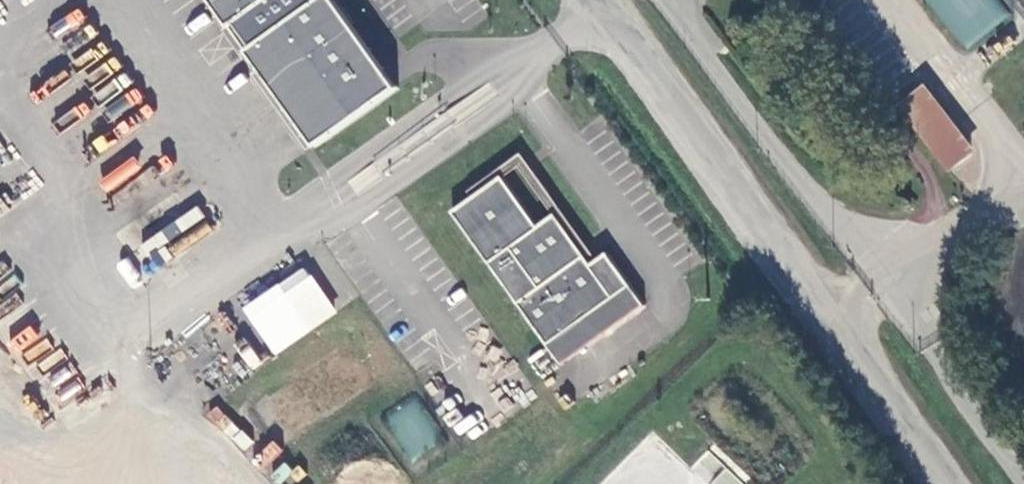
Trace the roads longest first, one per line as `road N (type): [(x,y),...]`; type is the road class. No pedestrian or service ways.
road 1 (tertiary): [(939,483),(846,328),(598,0)]

